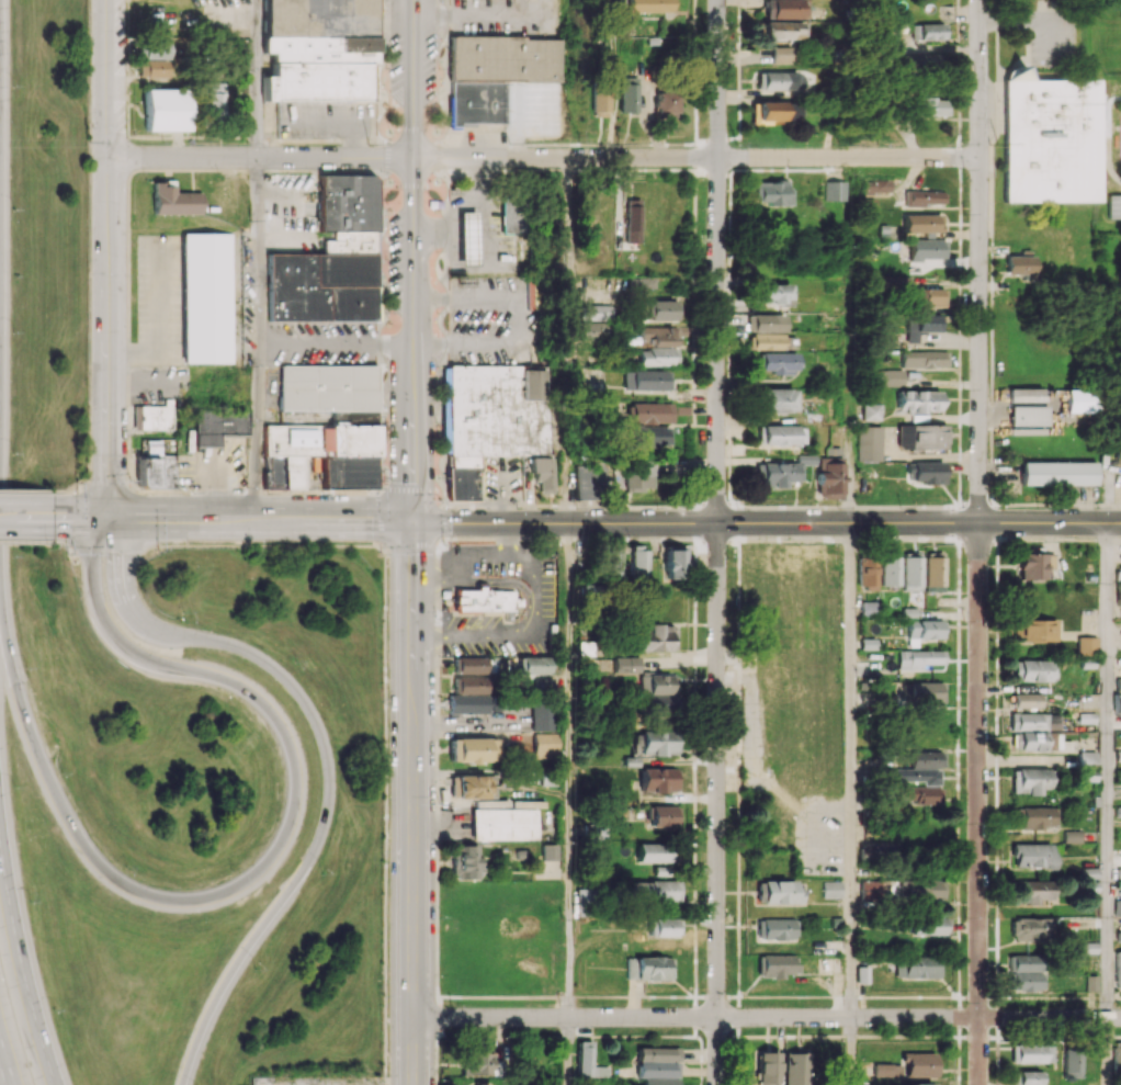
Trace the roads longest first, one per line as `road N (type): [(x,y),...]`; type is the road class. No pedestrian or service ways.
road 1 (motorway): [(107,518),(94,598),(112,636),(149,663),(238,682),(273,712),(292,746),(299,783),(294,816),(273,859),(247,882),(207,900),(170,901),(134,891),(95,861),(39,759),(11,669),(0,590)]
road 2 (motorway): [(185,1084),(230,979),(320,840),(329,764),(310,709),(282,673),(230,643),(146,619),(107,518)]
road 3 (tertiary): [(1120,522),(412,520)]
road 4 (residential): [(1120,1017),(414,1017)]
road 5 (residential): [(980,157),(414,158)]
road 6 (secondary): [(412,520),(414,1084)]
road 7 (residential): [(717,522),(717,1084)]
road 8 (residential): [(980,522),(980,1084)]
road 9 (residential): [(718,0),(717,522)]
road 10 (residential): [(980,0),(980,522)]
road 11 (secondary): [(414,0),(412,520)]
road 12 (residential): [(109,0),(107,518)]
road 13 (secondary): [(412,520),(107,518)]
road 14 (residential): [(414,158),(109,158)]
road 15 (motorway): [(54,1084),(25,984),(0,843)]

